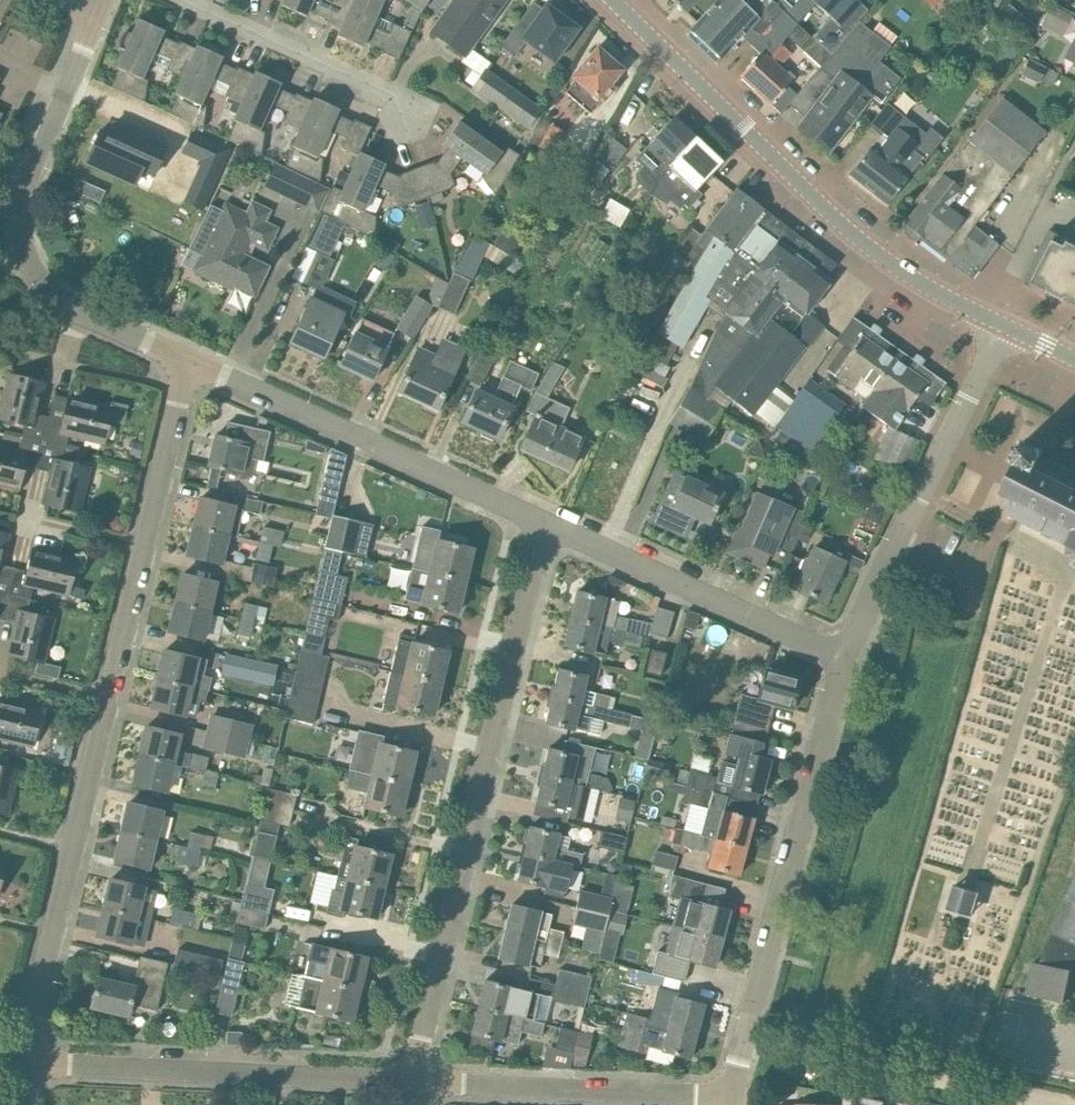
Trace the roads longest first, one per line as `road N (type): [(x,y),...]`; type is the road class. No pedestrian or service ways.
road 1 (residential): [(23,1064),(187,358)]
road 2 (residential): [(419,1082),(548,527)]
road 3 (secondary): [(1009,330),(855,239),(624,10)]
road 4 (residential): [(548,527),(187,358)]
road 5 (residential): [(419,1082),(23,1064)]
road 6 (residential): [(744,1039),(842,655)]
road 7 (residential): [(842,655),(1009,330)]
road 8 (residential): [(1063,1104),(744,1039)]
road 9 (residential): [(842,655),(548,527)]
road 10 (residential): [(733,1098),(419,1082)]
road 11 (residential): [(33,255),(27,201),(102,12)]
road 12 (residential): [(188,0),(417,107)]
road 13 (residential): [(187,358),(73,305),(33,255)]

